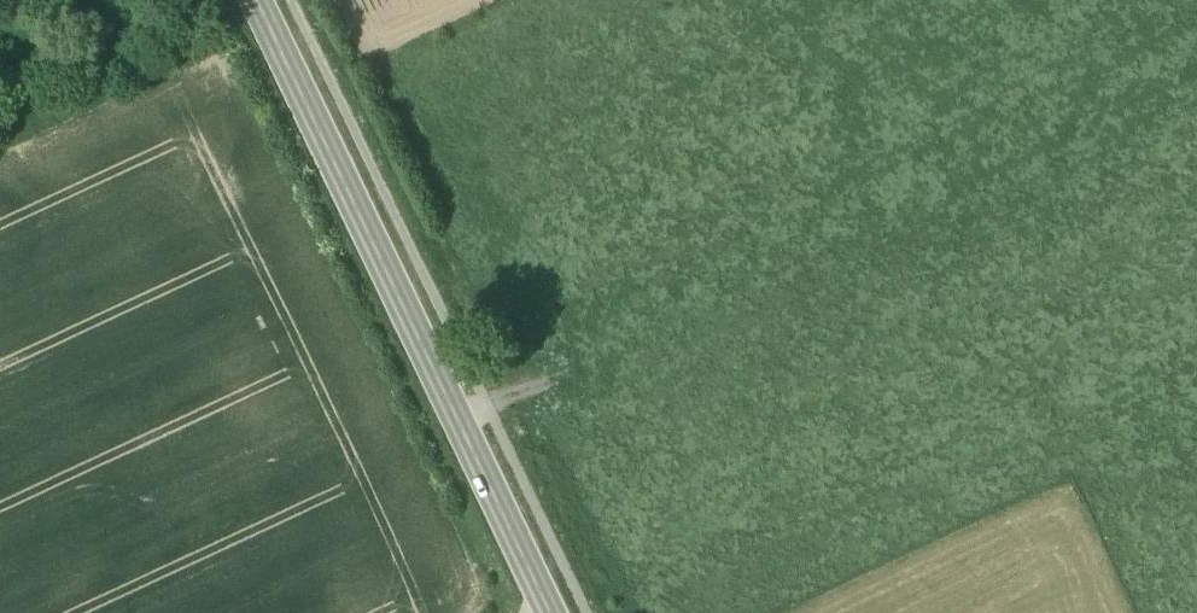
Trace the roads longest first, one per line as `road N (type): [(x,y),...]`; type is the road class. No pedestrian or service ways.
road 1 (secondary): [(555,612),(261,0)]

